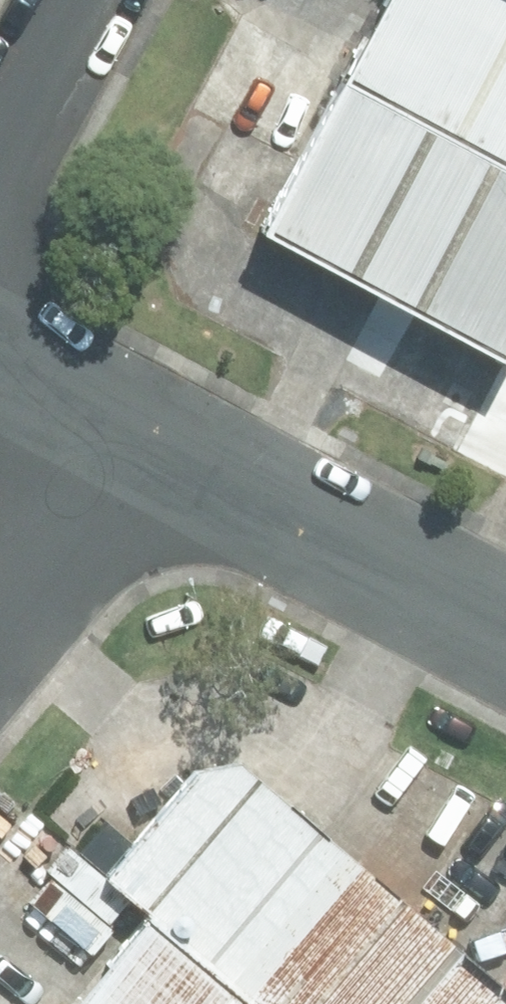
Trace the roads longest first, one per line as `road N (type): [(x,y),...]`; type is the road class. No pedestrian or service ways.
road 1 (residential): [(145,444),(505,640)]
road 2 (residential): [(0,623),(145,444)]
road 3 (residential): [(87,0),(0,171)]
road 4 (residential): [(0,359),(145,444)]

